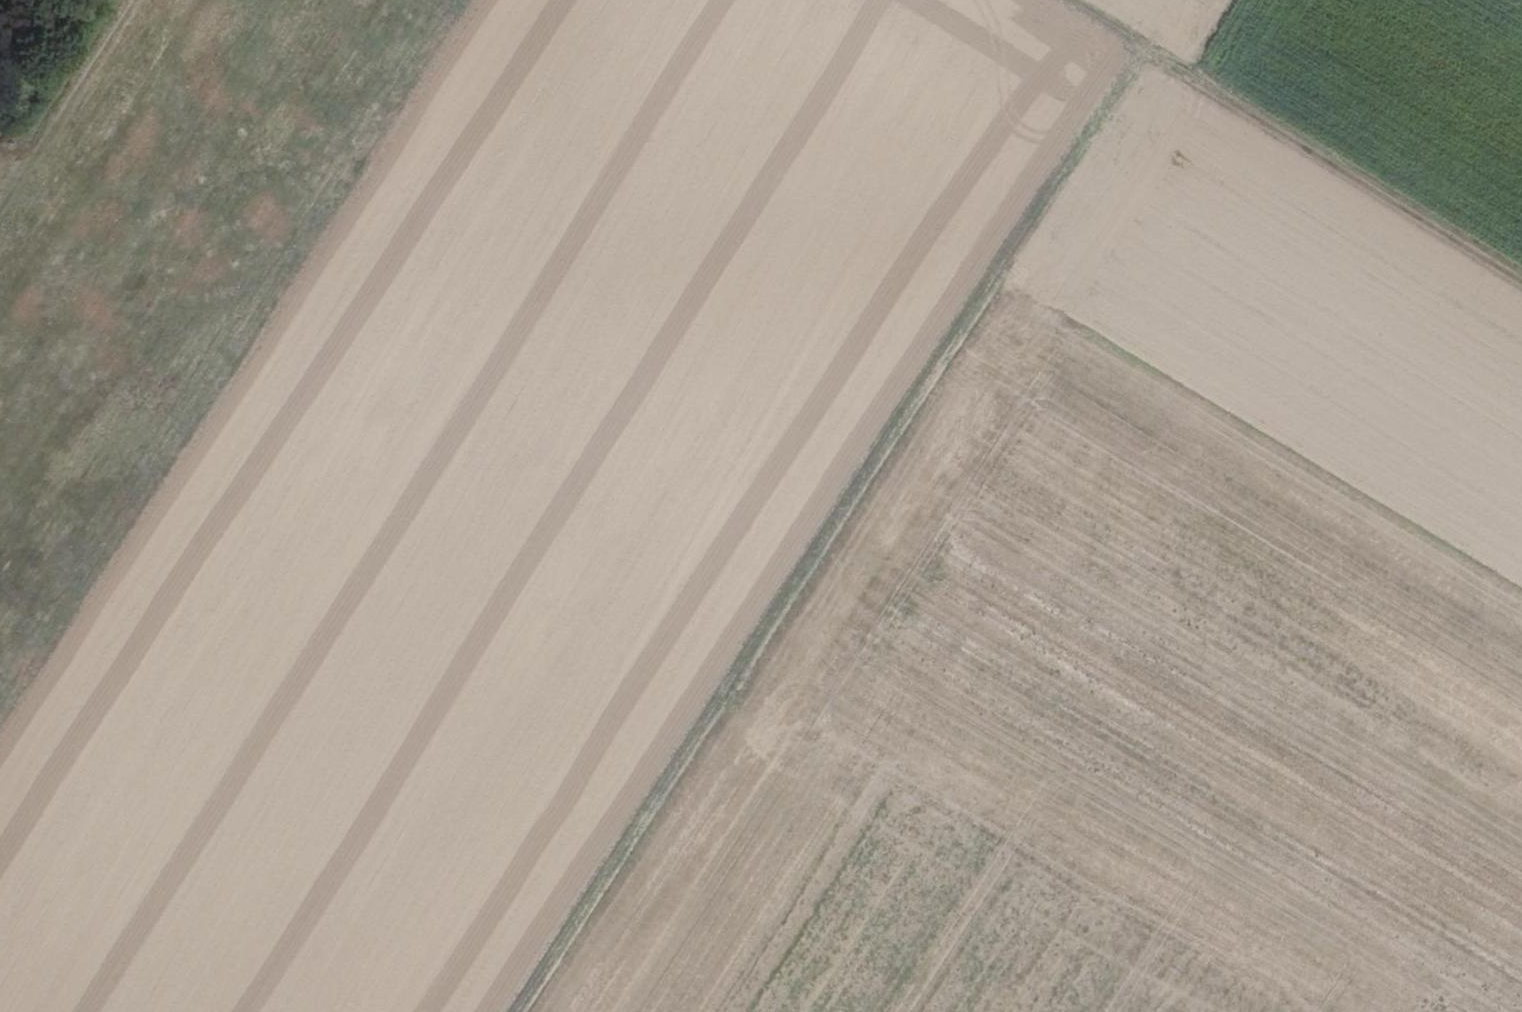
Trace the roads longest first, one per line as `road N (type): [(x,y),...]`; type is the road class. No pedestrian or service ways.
road 1 (track): [(518,1011),(1148,46)]
road 2 (track): [(1521,279),(1069,0)]
road 3 (track): [(128,0),(0,205)]

